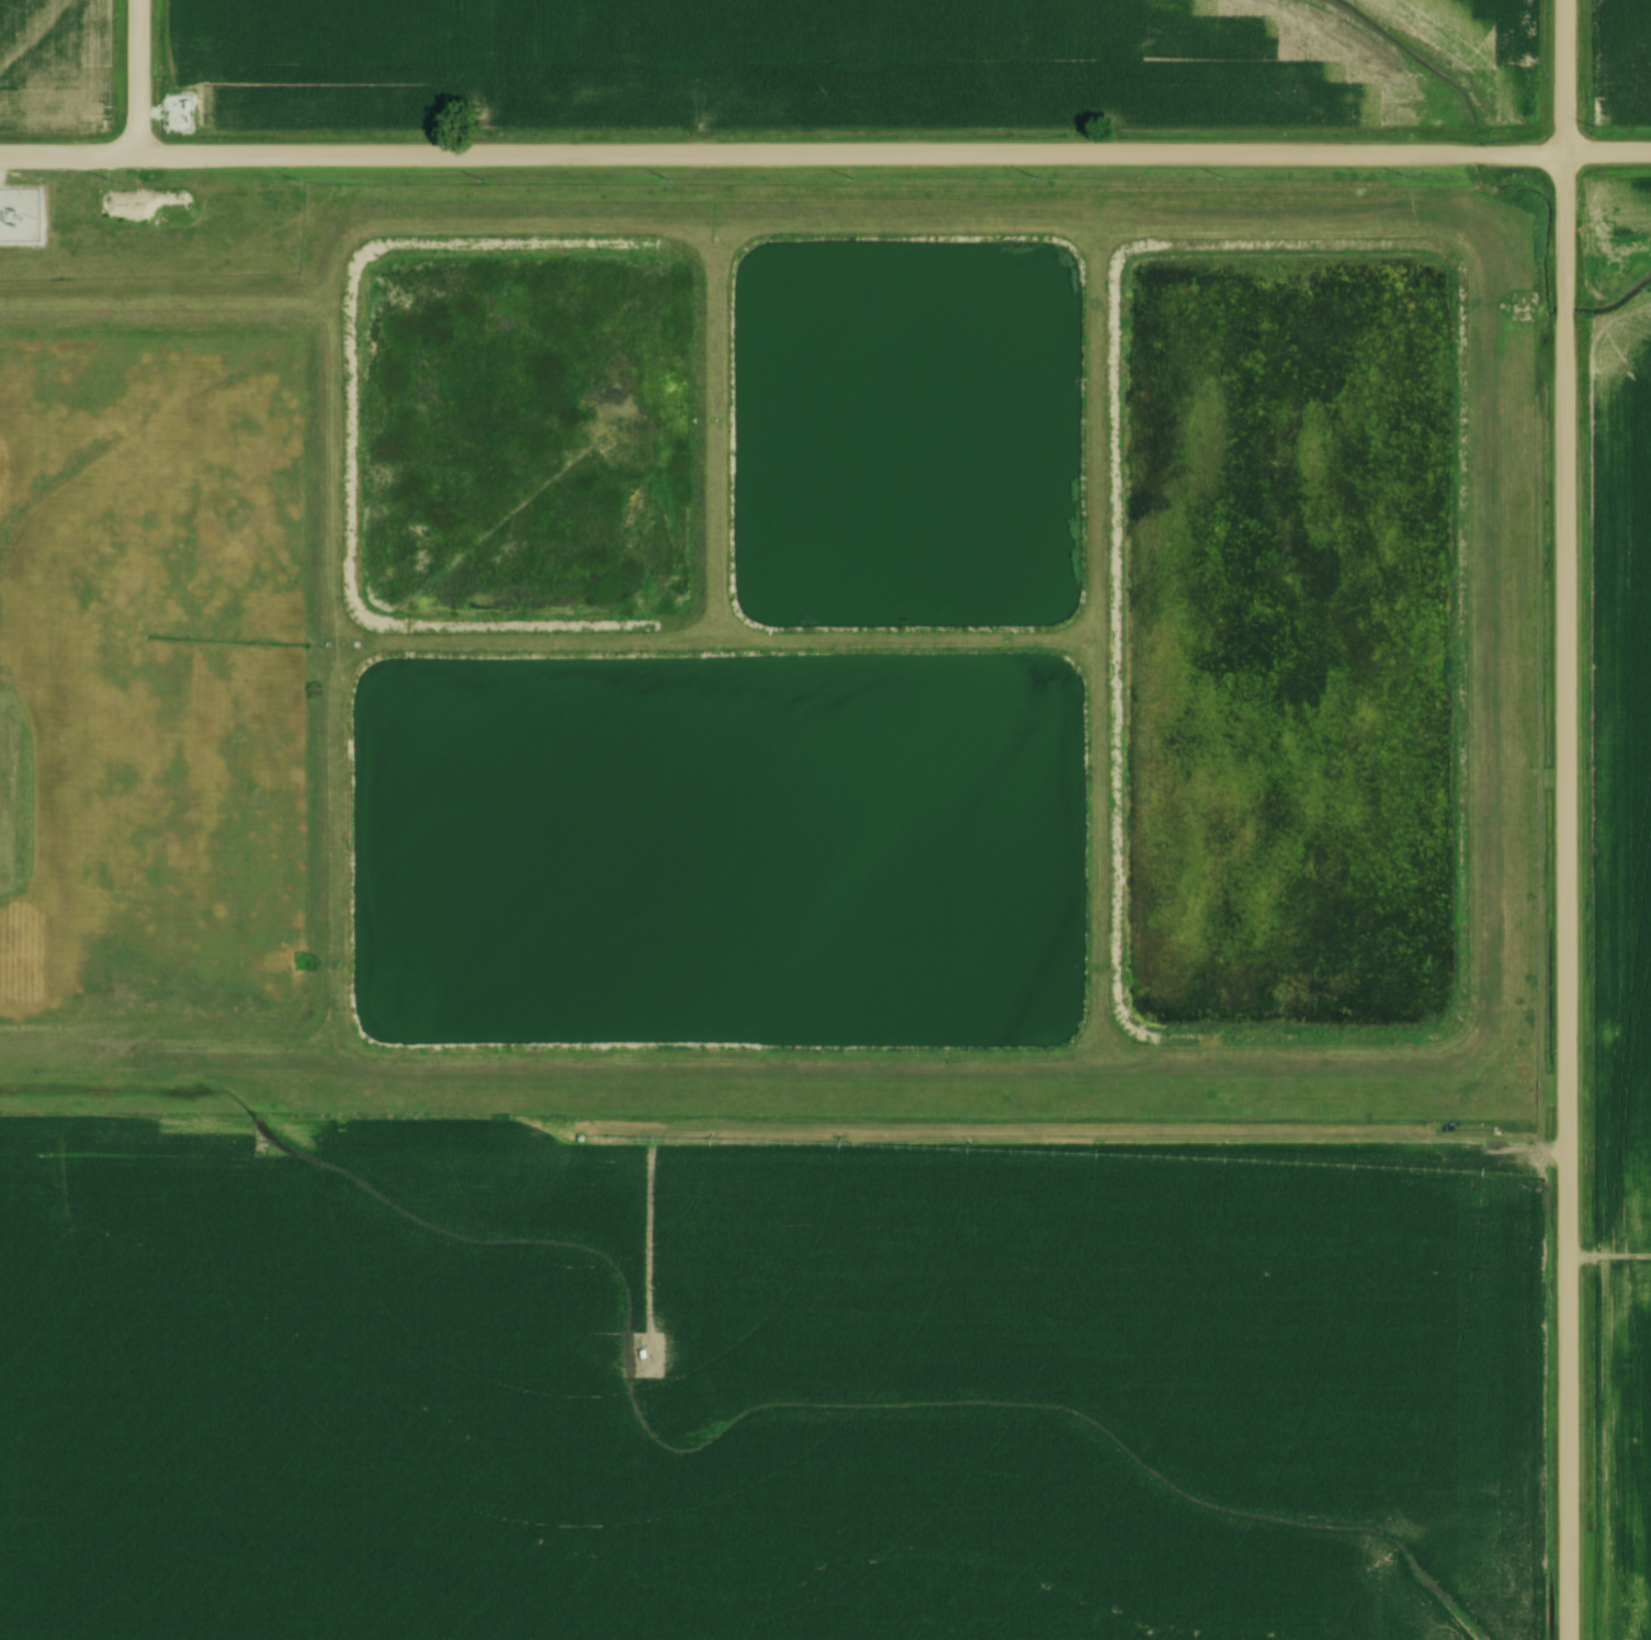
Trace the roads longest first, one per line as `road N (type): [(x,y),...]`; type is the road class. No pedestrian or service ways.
road 1 (residential): [(1566,1639),(1564,0)]
road 2 (residential): [(133,155),(1650,157)]
road 3 (tertiary): [(133,155),(132,0)]
road 4 (tertiary): [(0,158),(133,155)]

